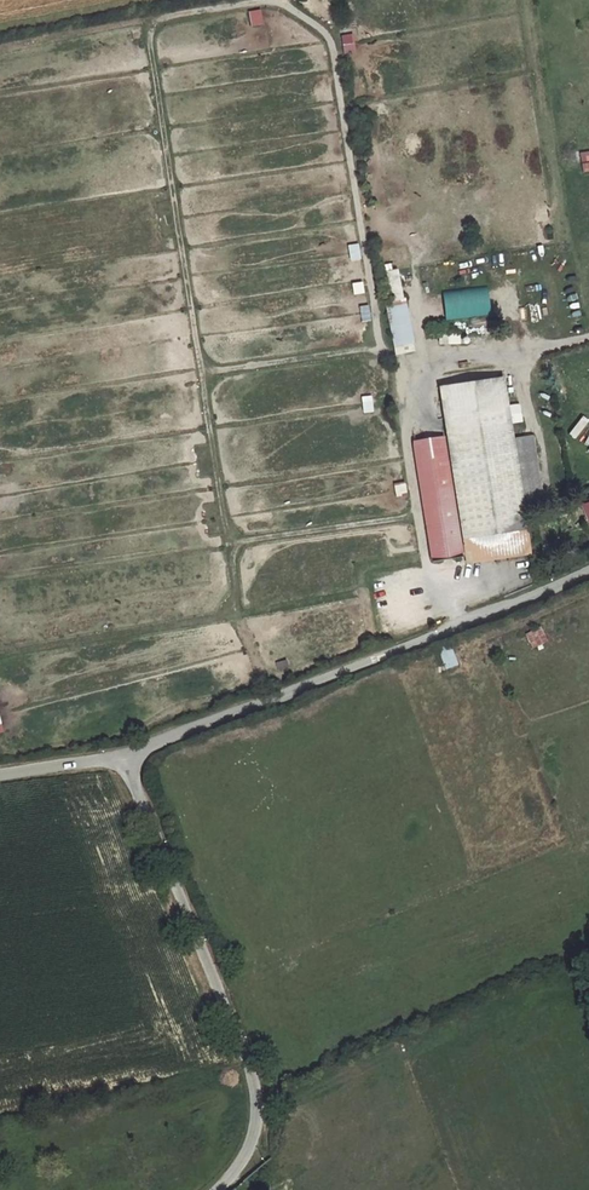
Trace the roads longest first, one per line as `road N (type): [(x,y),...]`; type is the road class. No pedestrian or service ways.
road 1 (unclassified): [(588,571),(126,757)]
road 2 (unclassified): [(126,757),(258,1096),(251,1152),(216,1189)]
road 3 (unclassified): [(126,757),(0,775)]

